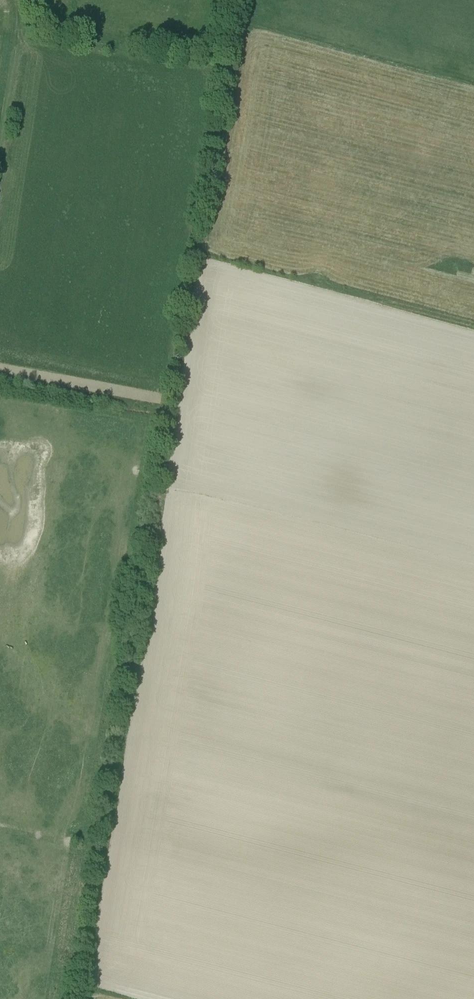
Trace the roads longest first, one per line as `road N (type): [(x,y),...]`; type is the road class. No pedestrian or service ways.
road 1 (track): [(473,327),(325,289)]

